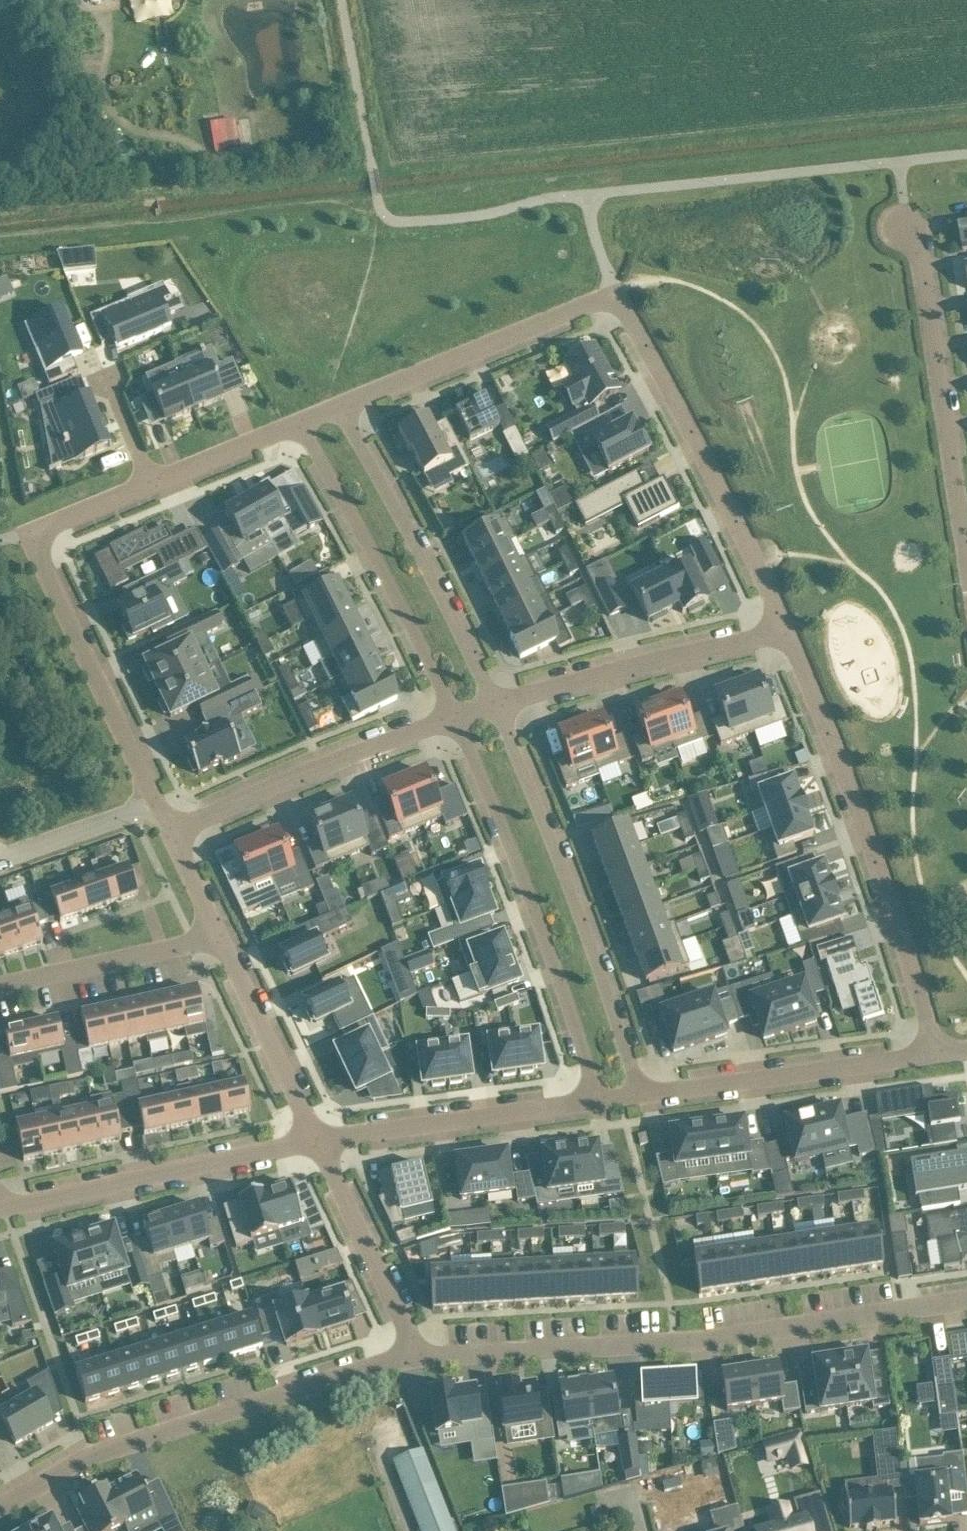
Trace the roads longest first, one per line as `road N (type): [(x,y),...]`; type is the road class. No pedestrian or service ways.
road 1 (residential): [(338,406),(591,301),(615,300),(754,558),(785,631)]
road 2 (residential): [(155,806),(42,570),(39,542),(61,521),(301,421)]
road 3 (residential): [(407,1355),(672,1341),(966,1300)]
road 4 (residential): [(785,631),(886,885),(935,1057)]
road 5 (residential): [(0,1506),(91,1453),(407,1355)]
road 6 (residential): [(640,1095),(581,908),(496,704)]
road 7 (residential): [(588,1103),(577,1048),(457,718)]
road 8 (residential): [(966,559),(912,220)]
road 9 (residential): [(496,704),(338,406)]
road 10 (residential): [(457,718),(301,421)]
road 11 (residential): [(319,1141),(0,1212)]
road 12 (residential): [(168,833),(457,718)]
road 13 (residential): [(496,704),(785,631)]
road 14 (residential): [(935,1057),(640,1095)]
road 15 (residential): [(588,1103),(319,1141)]
road 16 (residential): [(407,1355),(408,1332),(319,1141)]
road 17 (residential): [(319,1141),(218,937)]
road 18 (residential): [(218,937),(0,984)]
road 19 (residential): [(155,806),(0,858)]

